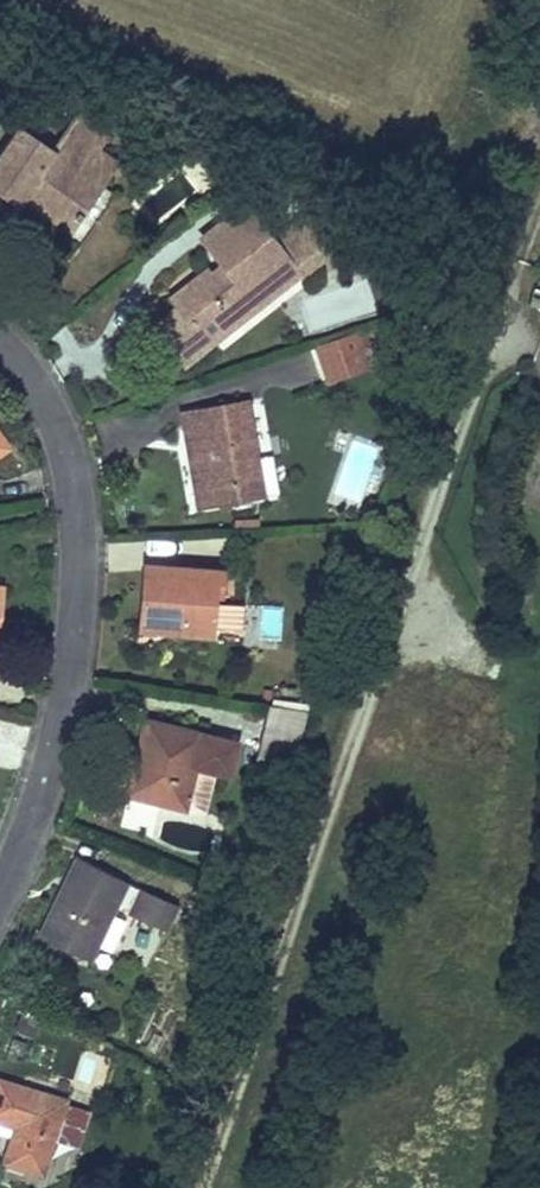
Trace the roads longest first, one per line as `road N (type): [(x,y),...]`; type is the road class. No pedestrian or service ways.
road 1 (residential): [(0,343),(54,424),(79,542),(59,735),(0,889)]

